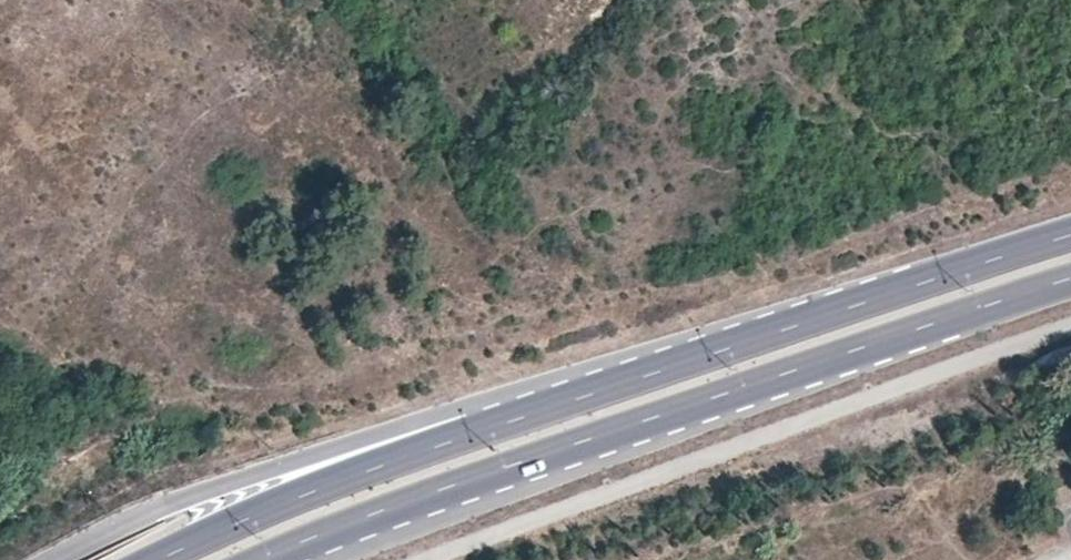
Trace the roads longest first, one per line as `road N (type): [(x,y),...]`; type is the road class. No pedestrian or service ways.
road 1 (primary): [(270,559),(632,426),(1070,280)]
road 2 (residential): [(724,345),(402,427),(157,504),(55,559)]
road 3 (primary): [(724,345),(192,531),(145,559)]
road 4 (primary): [(1070,236),(724,345)]

